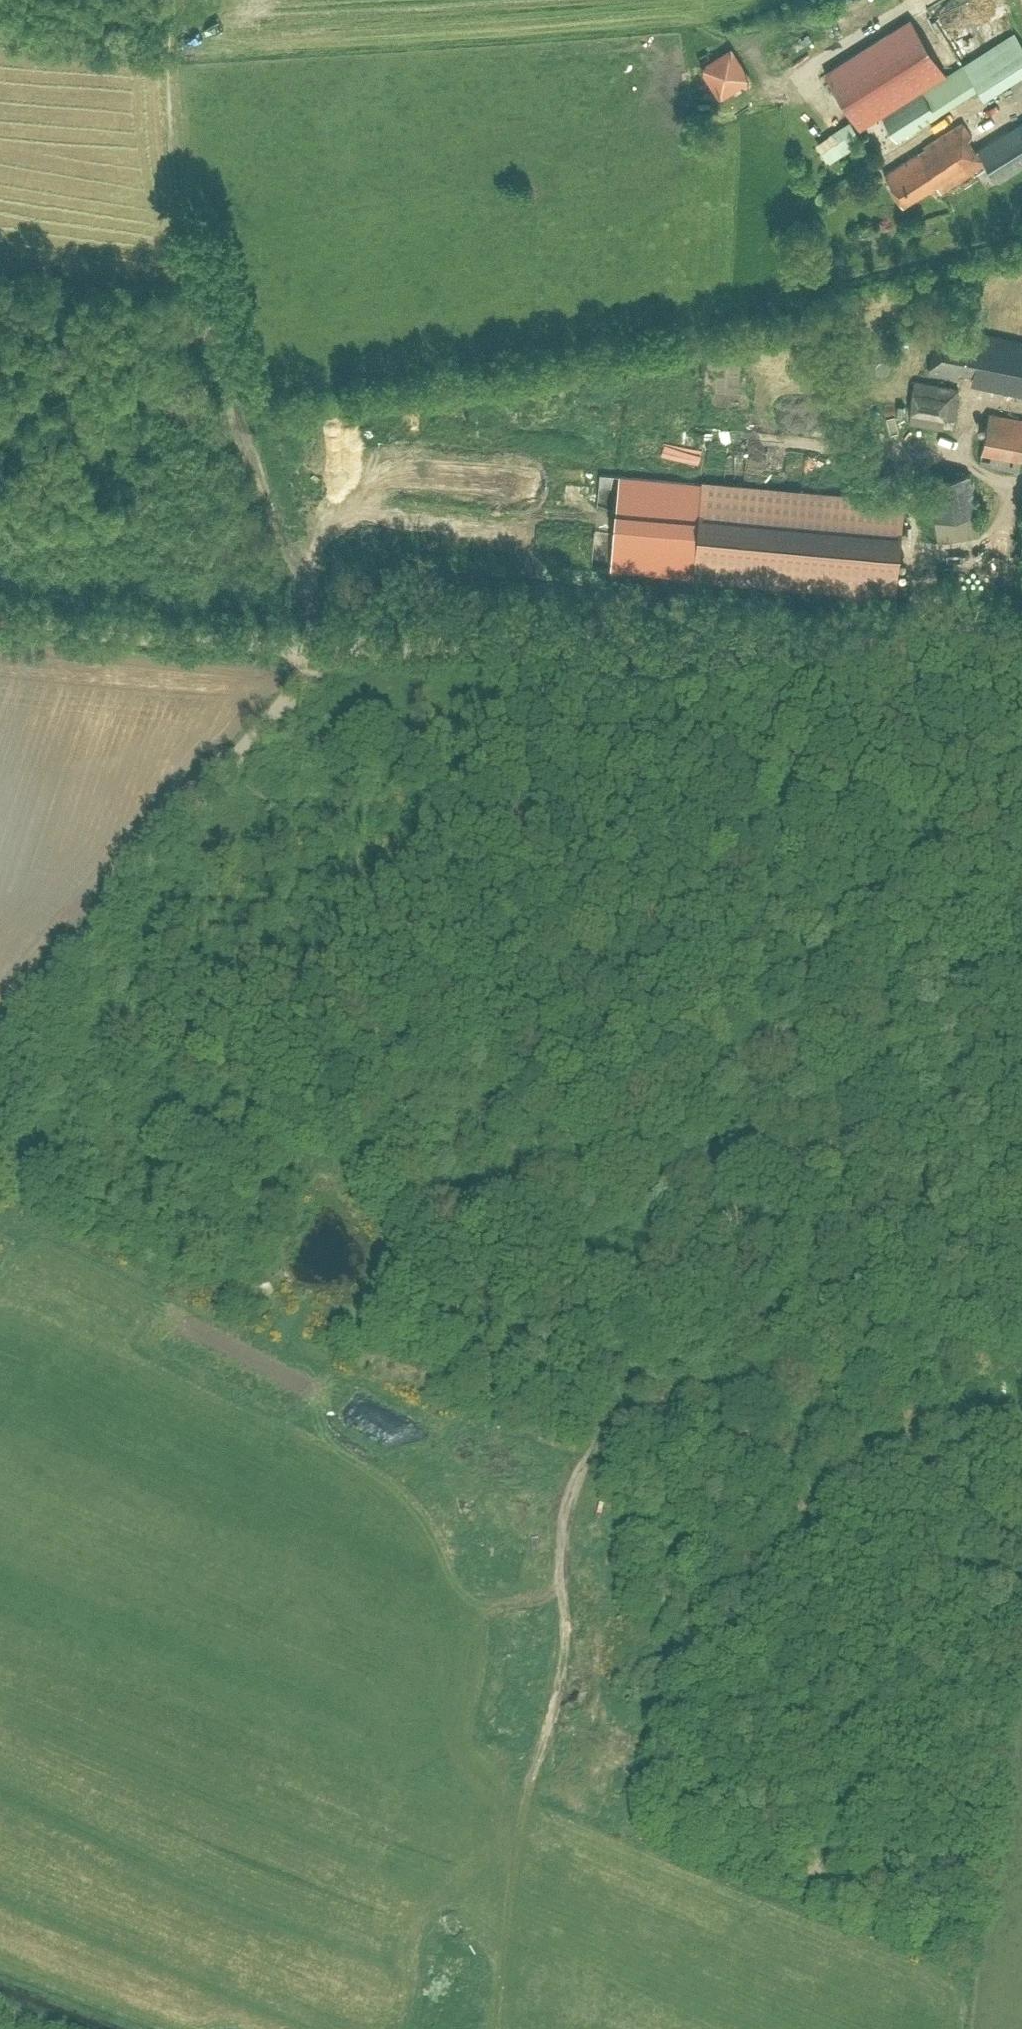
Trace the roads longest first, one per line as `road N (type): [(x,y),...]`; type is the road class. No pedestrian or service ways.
road 1 (unclassified): [(1021,645),(322,649),(0,615)]
road 2 (track): [(805,643),(787,813),(776,870),(726,1002),(705,1178),(631,1295),(572,1533)]
road 3 (track): [(172,0),(180,227),(322,649)]
road 4 (track): [(614,1368),(763,1366),(832,1396),(860,1399),(894,1421),(943,1641)]
road 5 (track): [(0,1044),(236,764)]
road 6 (track): [(1021,1331),(1002,1157),(1013,1086)]
road 7 (track): [(236,764),(322,649)]

